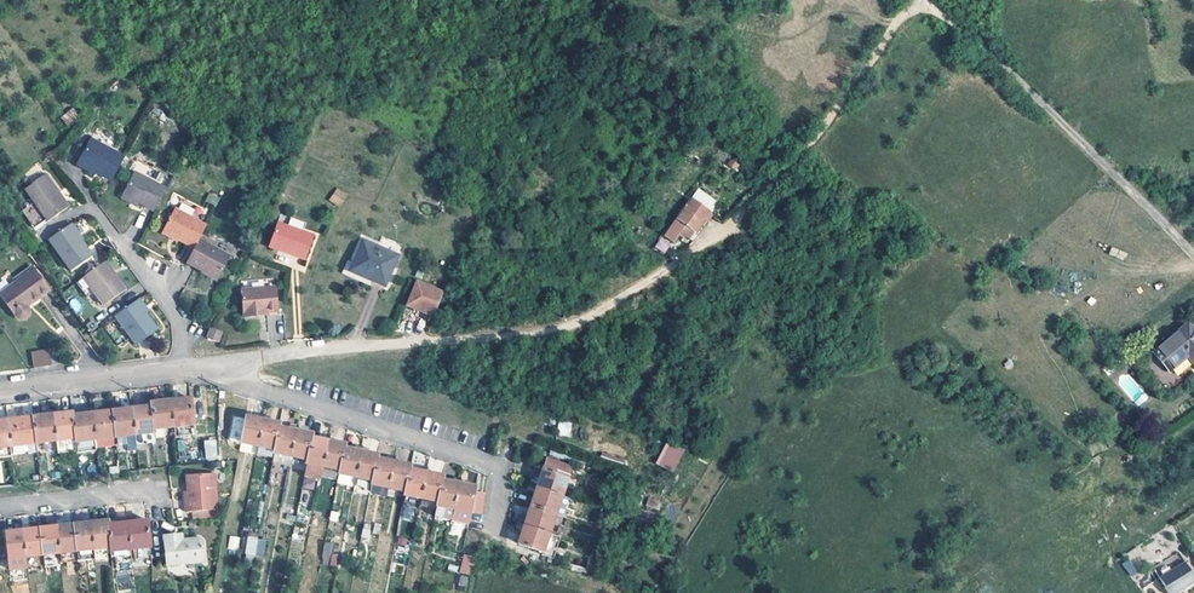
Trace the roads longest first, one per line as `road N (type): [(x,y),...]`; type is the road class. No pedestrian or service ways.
road 1 (residential): [(226,375),(265,357),(550,332),(669,271)]
road 2 (track): [(927,5),(895,25),(822,130),(766,190),(669,271)]
road 3 (track): [(1193,256),(1004,66),(923,0)]
road 4 (residential): [(499,473),(226,375)]
road 5 (residential): [(182,371),(179,320),(96,210)]
road 6 (residential): [(182,371),(0,389)]
road 7 (residential): [(0,511),(157,493)]

